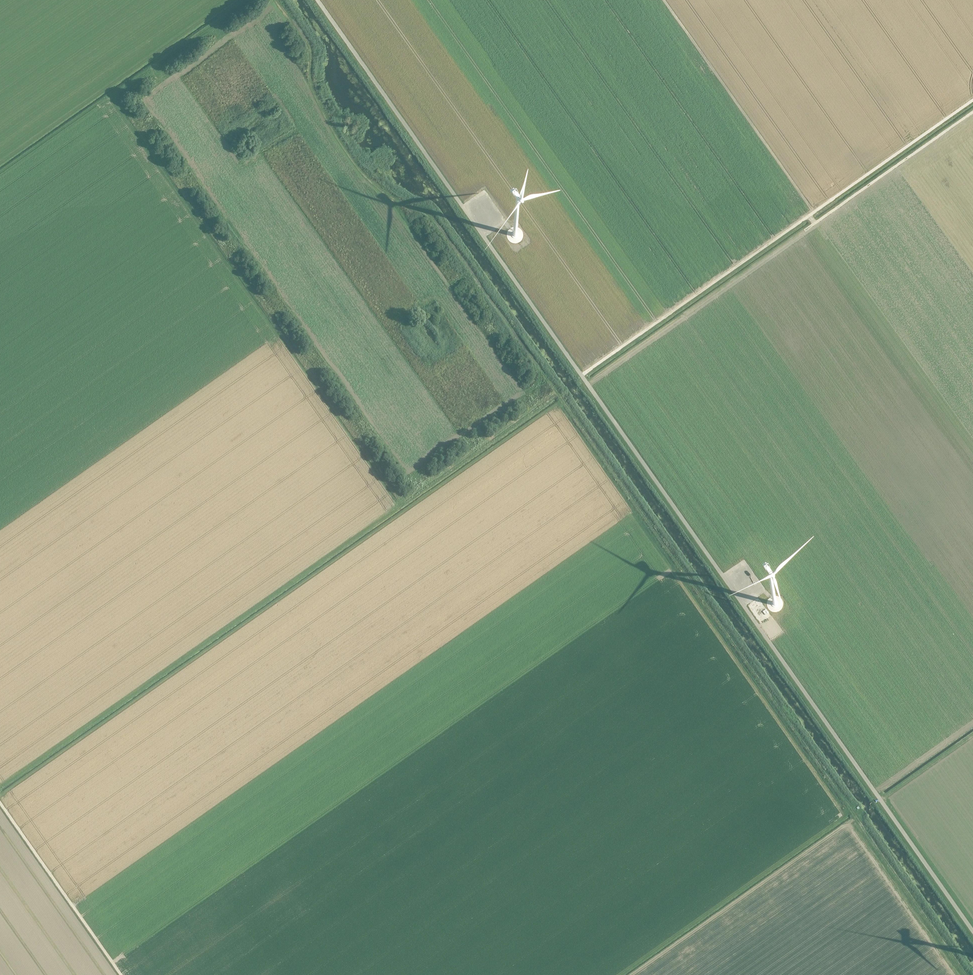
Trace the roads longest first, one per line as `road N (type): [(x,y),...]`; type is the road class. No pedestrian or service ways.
road 1 (track): [(582,375),(972,100)]
road 2 (track): [(972,112),(805,231)]

